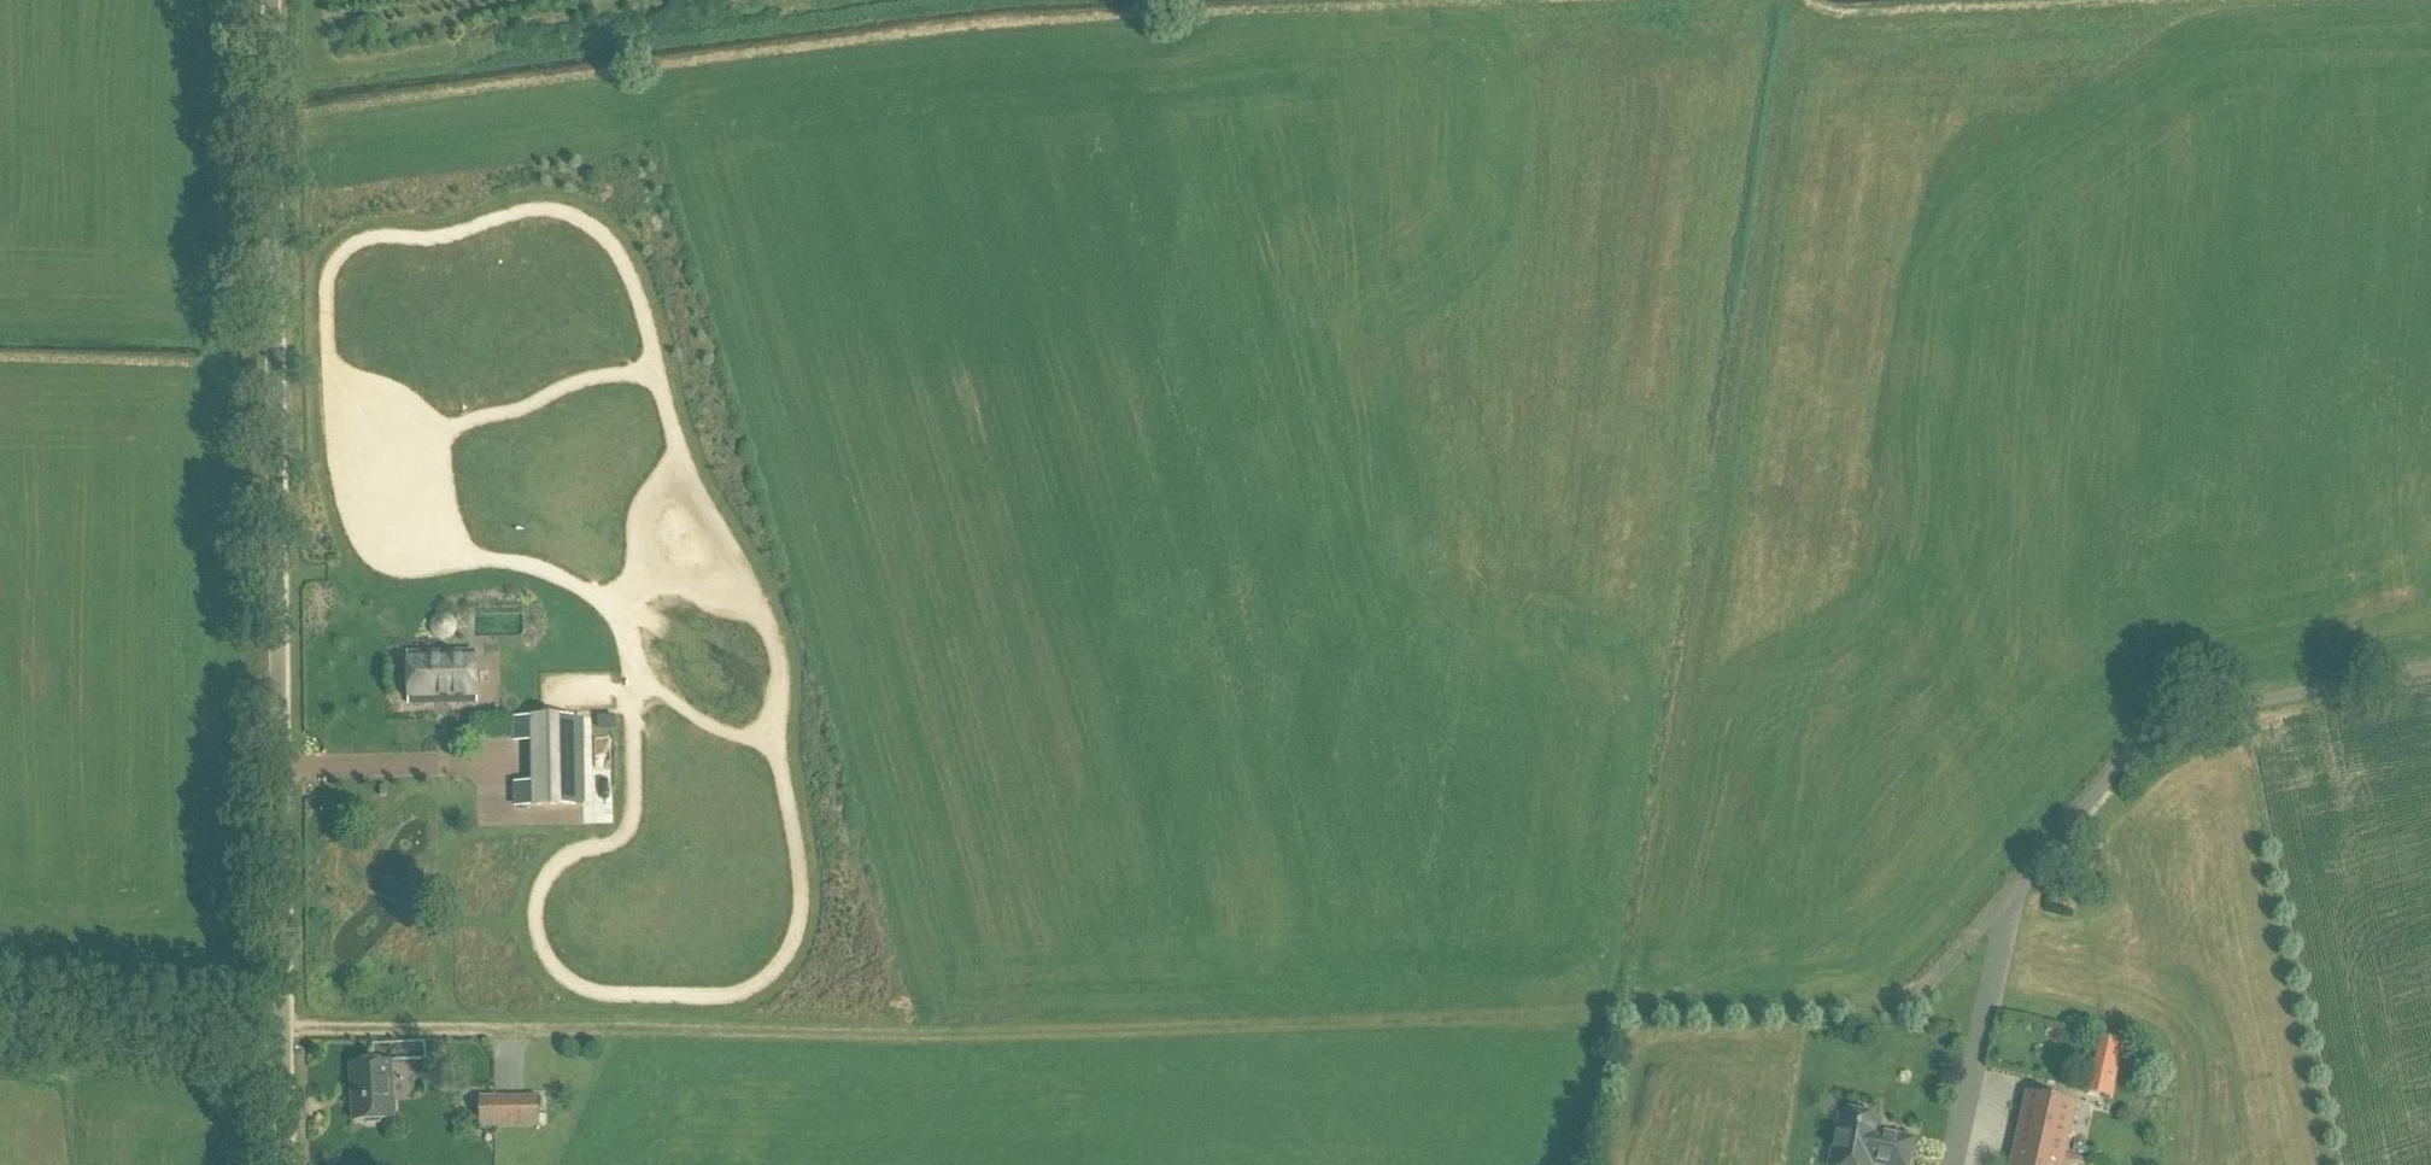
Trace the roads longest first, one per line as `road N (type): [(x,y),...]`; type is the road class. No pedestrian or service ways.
road 1 (track): [(1899,1023),(1230,1038),(283,1026)]
road 2 (unclassified): [(282,1055),(273,0)]
road 3 (unclassified): [(282,1055),(0,1026)]

